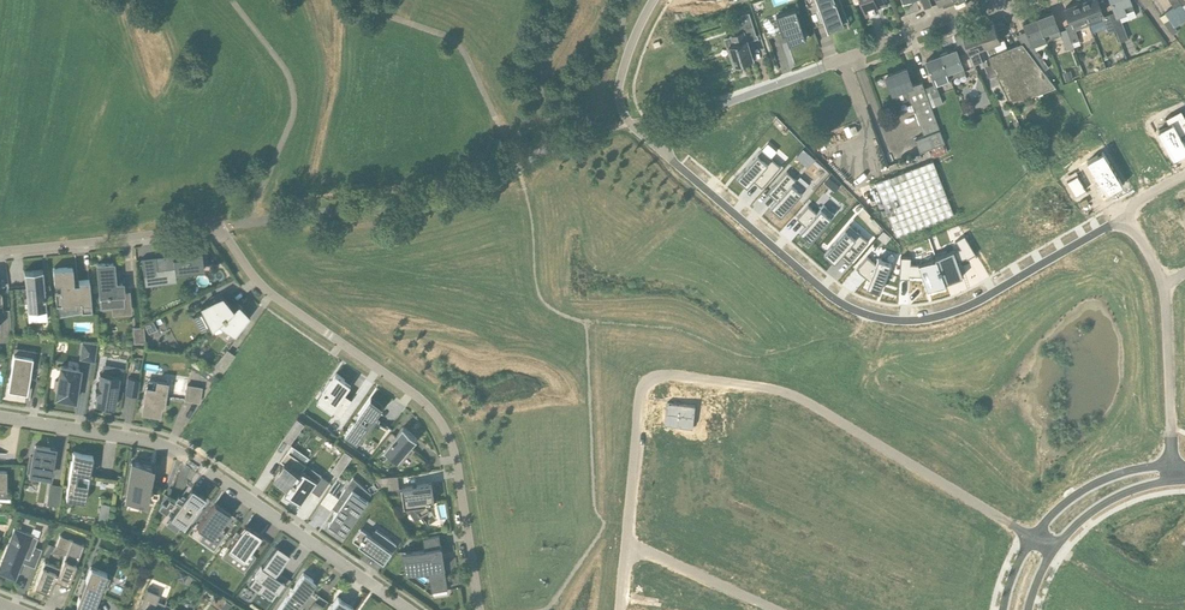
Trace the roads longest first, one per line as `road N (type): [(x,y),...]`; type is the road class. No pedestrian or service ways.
road 1 (residential): [(479,609),(443,429),(421,401),(260,284),(224,228),(0,251)]
road 2 (residential): [(626,545),(638,395),(661,376),(795,396),(1031,539)]
road 3 (residential): [(675,163),(832,297),(882,318),(949,314),(1129,220)]
road 4 (residential): [(406,609),(191,459),(118,435),(0,418)]
road 5 (residential): [(988,0),(684,117),(657,146)]
road 6 (residential): [(1174,470),(1164,288)]
road 7 (residential): [(1174,470),(1133,470),(1090,484),(1031,539)]
road 8 (residential): [(772,609),(626,545)]
road 9 (residential): [(1053,553),(1099,508),(1174,470)]
road 10 (track): [(1053,553),(1134,600),(1184,603)]
road 11 (residential): [(654,0),(622,73),(618,95),(631,124)]

